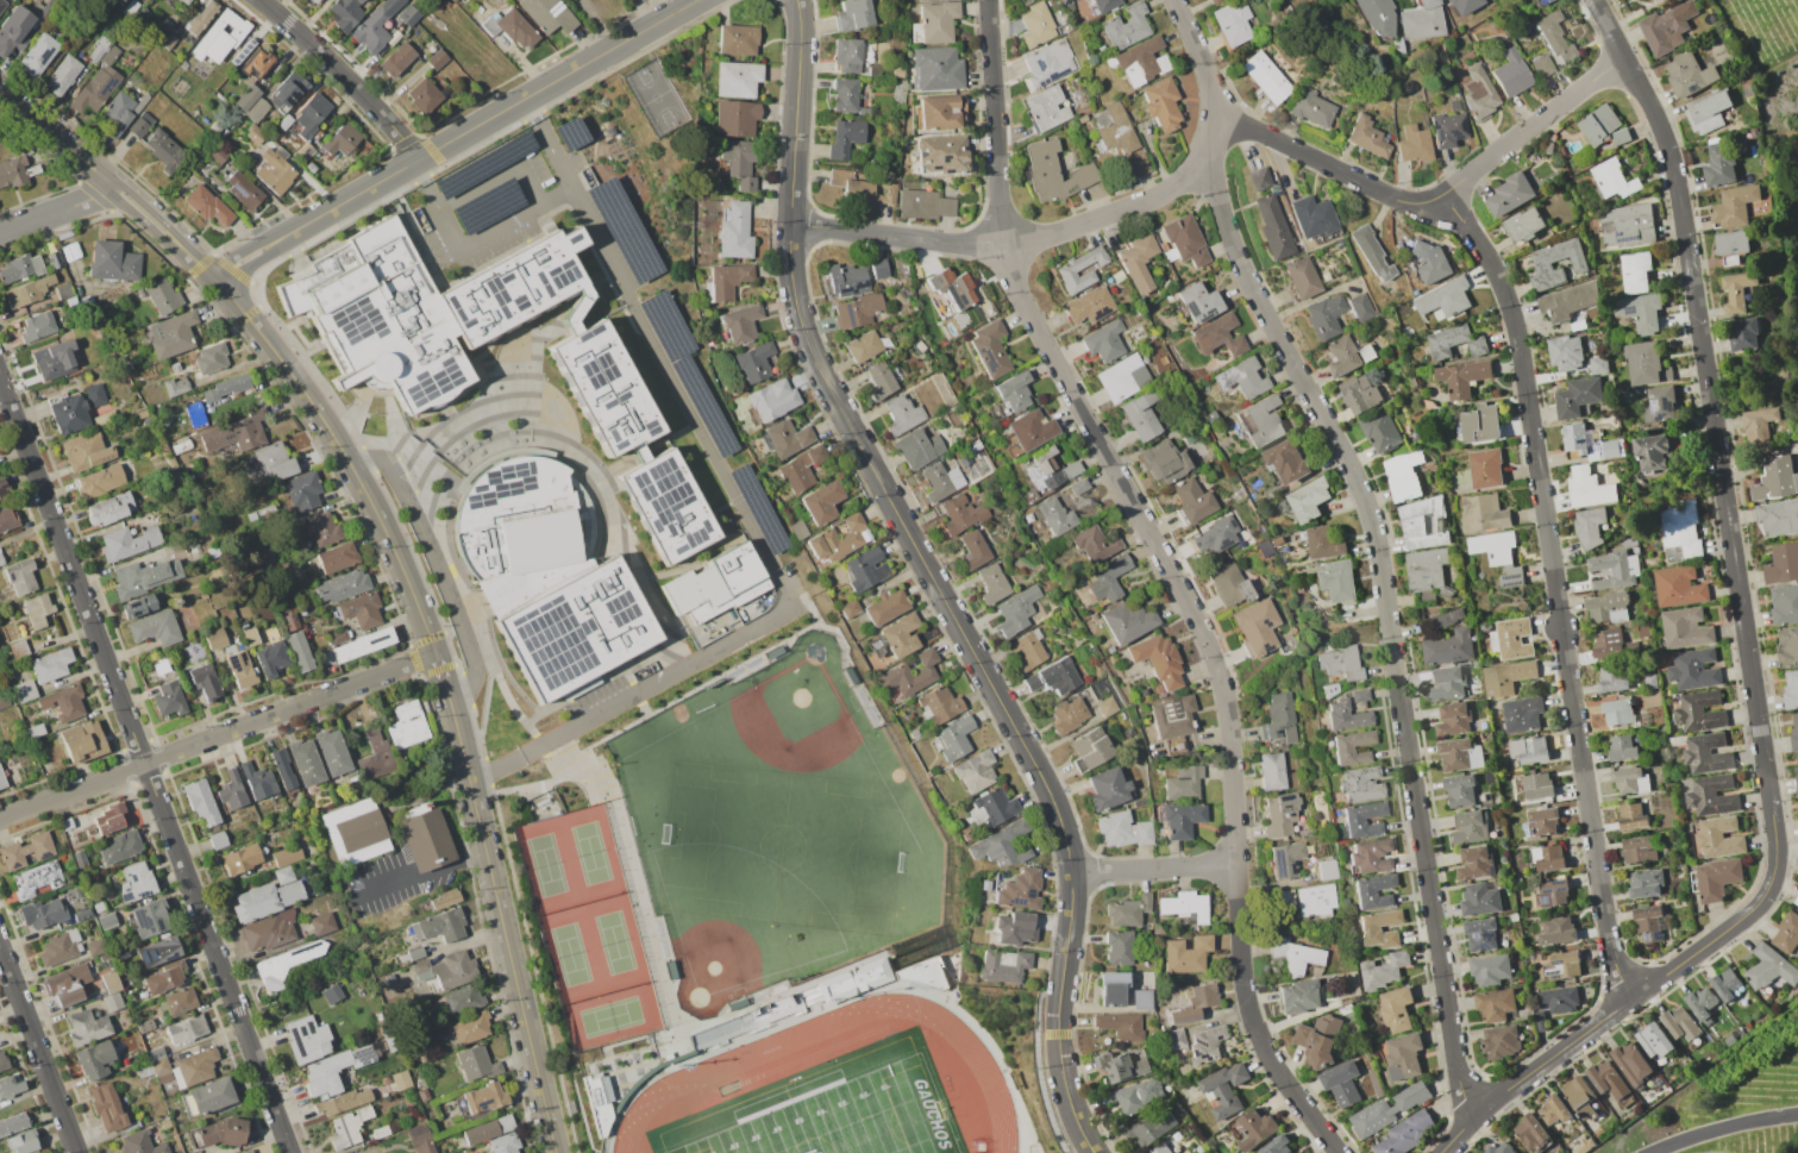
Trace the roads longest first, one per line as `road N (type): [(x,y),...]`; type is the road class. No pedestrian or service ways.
road 1 (residential): [(1093,1152),(1058,1054),(1071,873),(1055,808),(833,400),(795,307),(789,224),(803,49),(796,0)]
road 2 (tertiary): [(555,1152),(452,715),(403,565),(361,477),(307,395),(181,245)]
road 3 (residential): [(1769,814),(1669,158),(1591,0)]
road 4 (residential): [(289,1152),(0,383)]
road 5 (residential): [(1603,915),(1512,324),(1490,264),(1440,195)]
road 6 (residential): [(218,282),(244,258),(695,0)]
road 7 (residential): [(1440,1152),(1504,1090),(1754,907),(1772,870),(1769,814)]
road 8 (residential): [(0,818),(433,653)]
road 9 (residential): [(1477,1115),(1456,1082),(1393,669)]
road 10 (residential): [(1246,1001),(1217,671)]
road 11 (residential): [(1440,195),(1622,57)]
road 12 (residential): [(419,158),(259,0)]
road 13 (residential): [(789,224),(1004,244)]
road 14 (residential): [(75,1152),(0,953)]
road 15 (residential): [(1345,458),(1255,299)]
road 16 (residential): [(1337,1152),(1277,1072),(1246,1001)]
road 17 (residential): [(1151,538),(1067,388)]
road 18 (residential): [(1255,299),(1217,205),(1210,140)]
road 19 (residential): [(996,155),(987,0)]
road 20 (tertiary): [(109,183),(0,93)]
road 21 (residential): [(0,232),(109,183)]

